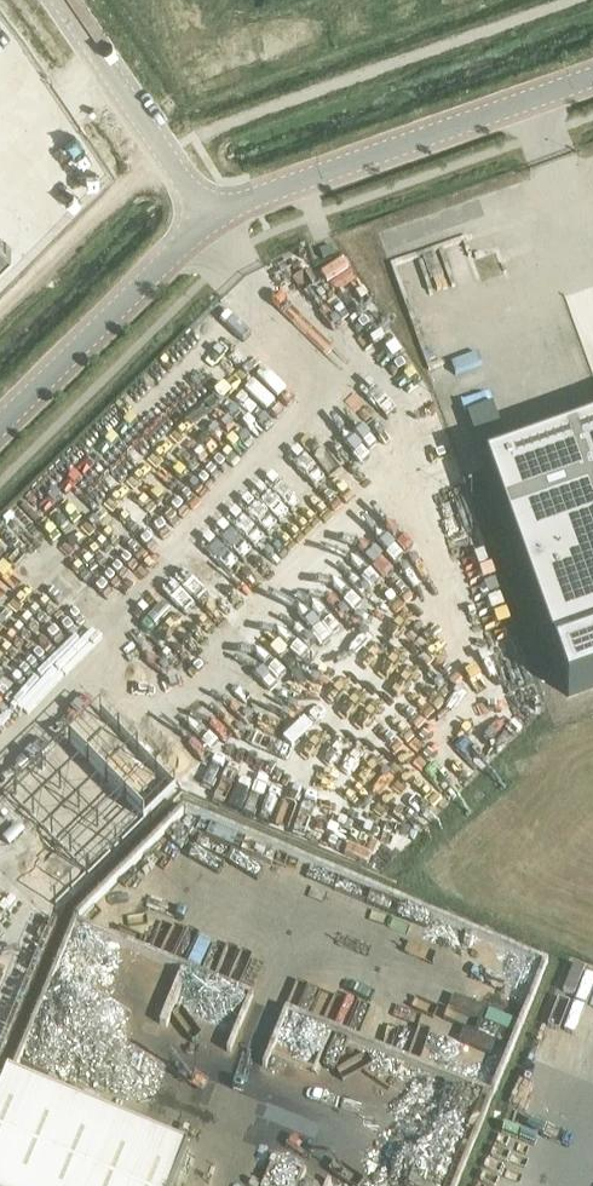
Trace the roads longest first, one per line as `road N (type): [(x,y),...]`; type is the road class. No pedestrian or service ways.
road 1 (unclassified): [(209,220),(592,77)]
road 2 (unclassified): [(0,422),(209,220)]
road 3 (unclassified): [(61,0),(209,220)]

